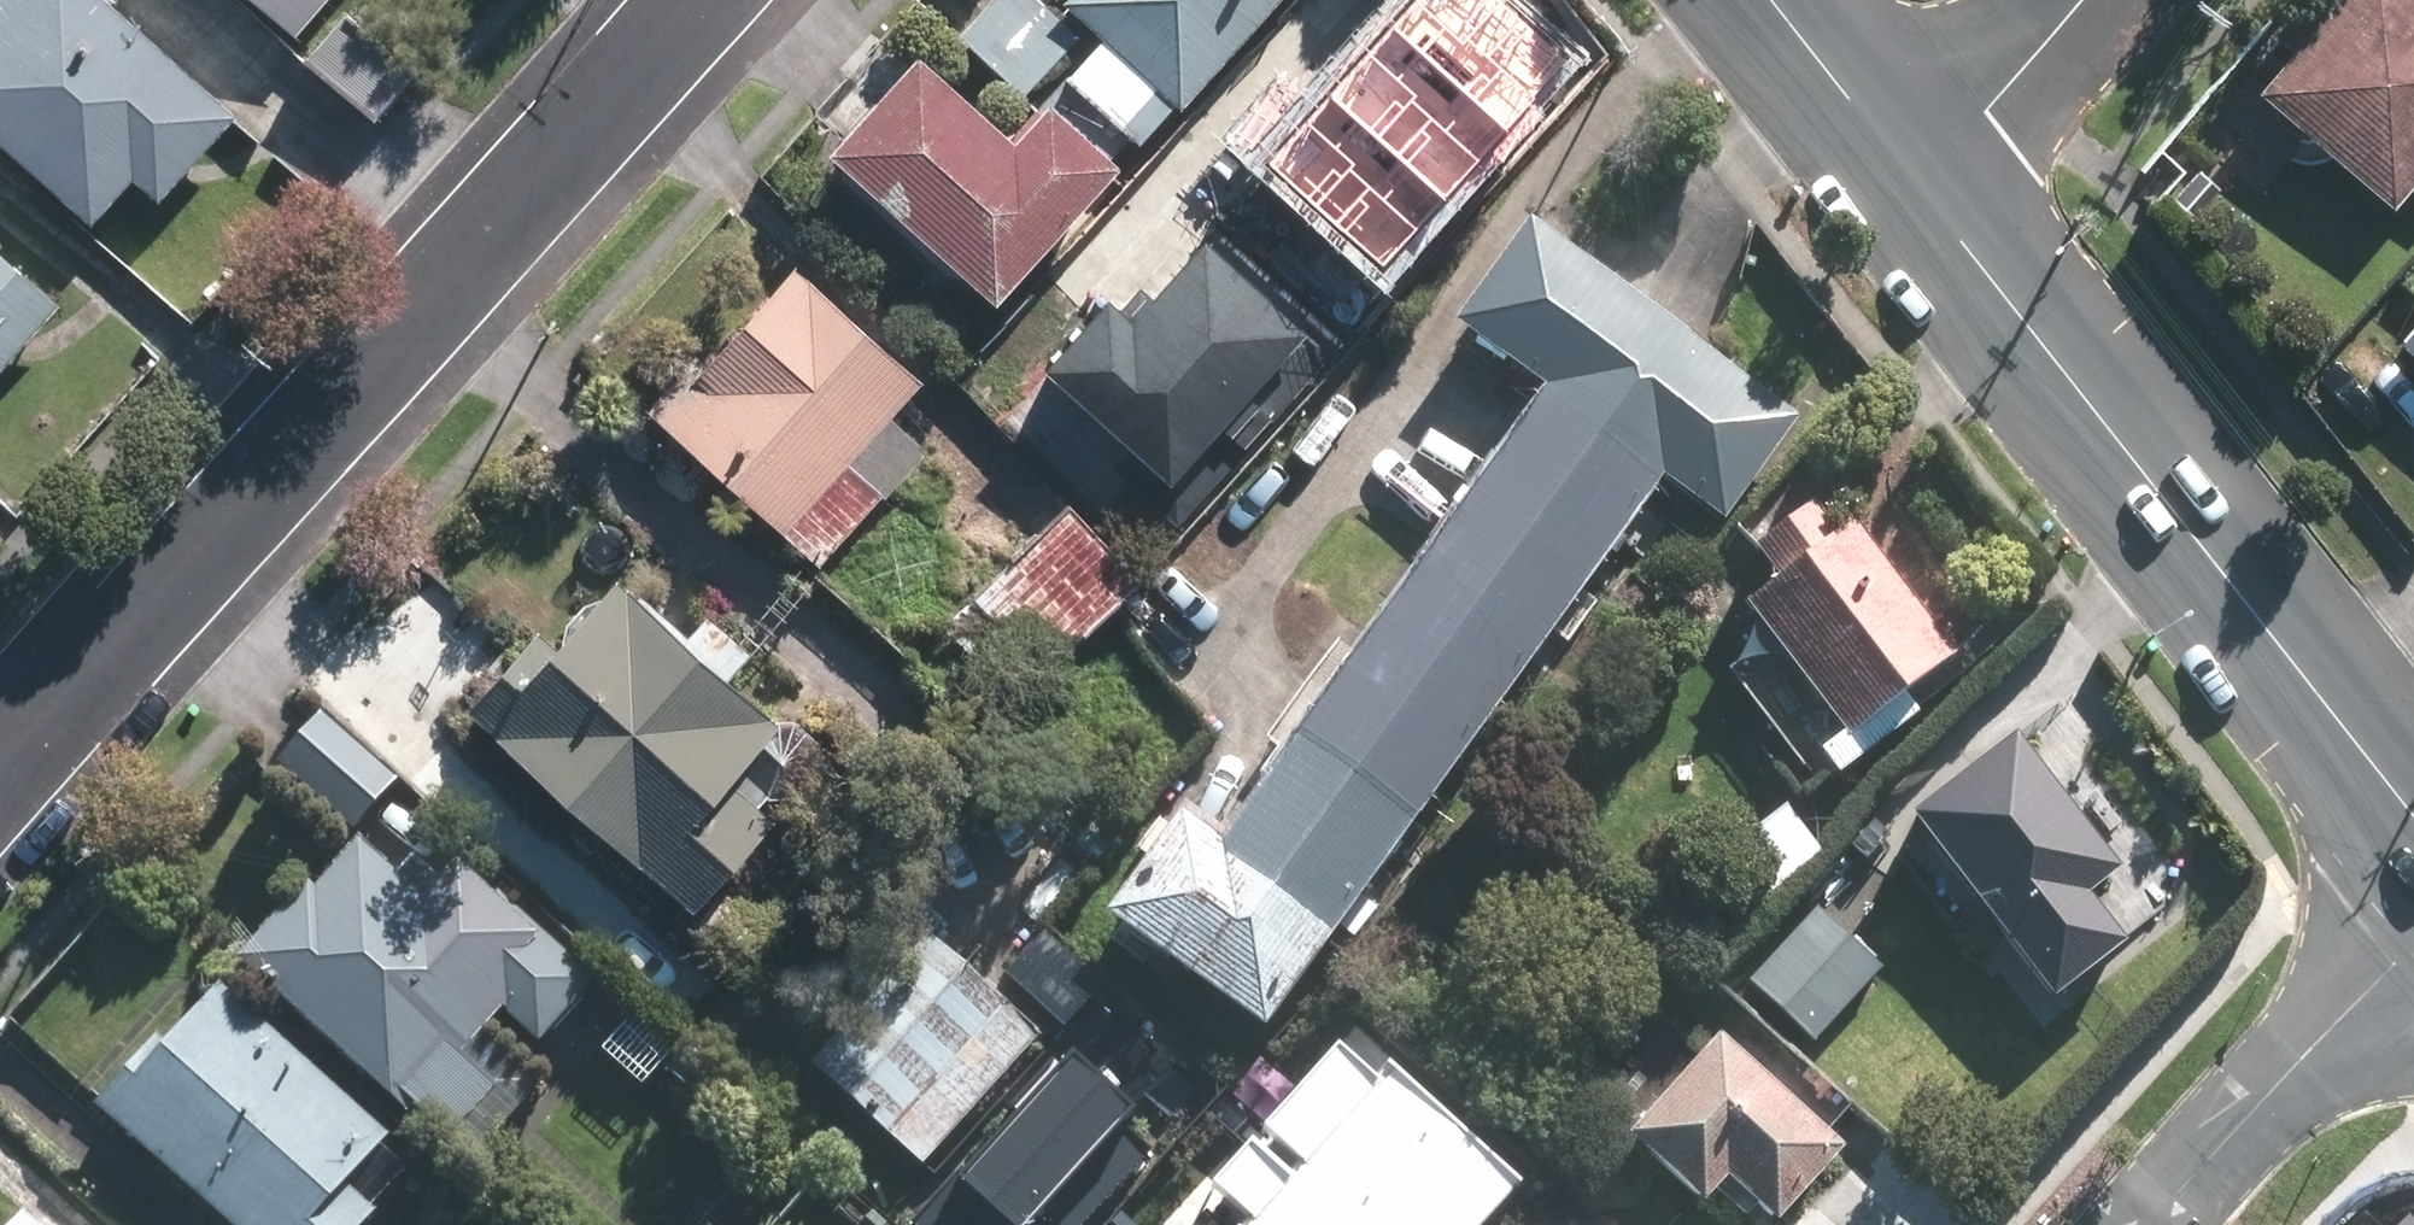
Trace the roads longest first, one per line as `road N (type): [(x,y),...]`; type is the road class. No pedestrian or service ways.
road 1 (residential): [(700,0),(0,777)]
road 2 (secondary): [(1911,175),(2413,815)]
road 3 (residential): [(2152,1224),(2377,969),(2413,939)]
road 4 (residential): [(2084,0),(1985,110),(1911,175)]
road 5 (secondary): [(1773,0),(1911,175)]

